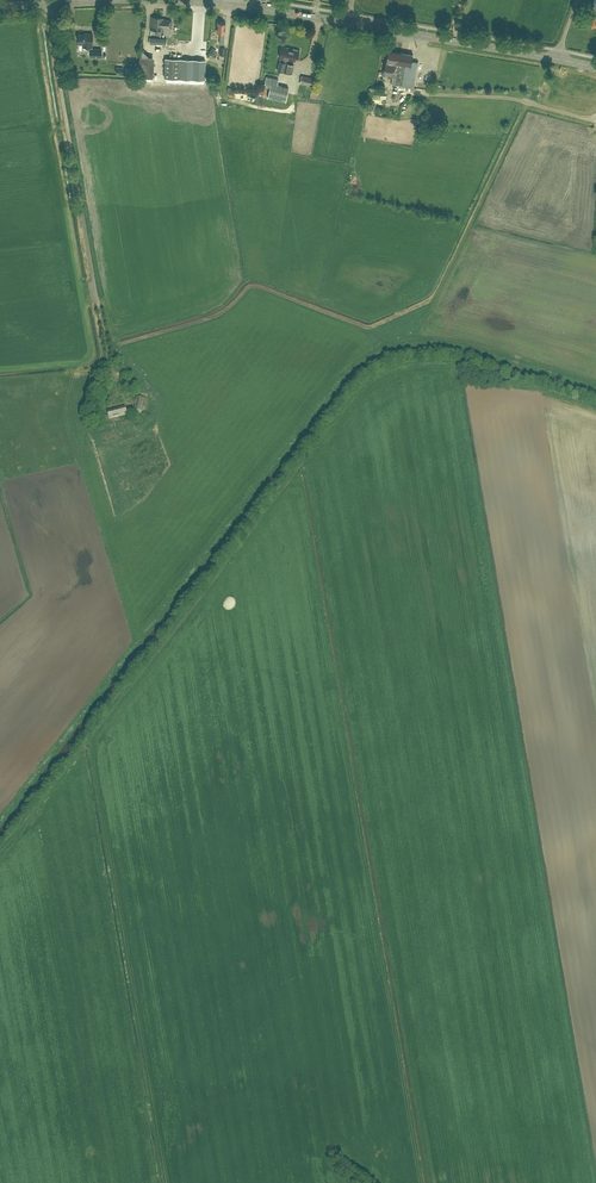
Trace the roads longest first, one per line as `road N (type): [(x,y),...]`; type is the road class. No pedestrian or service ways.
road 1 (track): [(382,352),(331,393),(0,823)]
road 2 (secondary): [(595,67),(173,0)]
road 3 (unclassified): [(110,364),(49,2)]
road 4 (track): [(595,388),(455,345),(382,352)]

